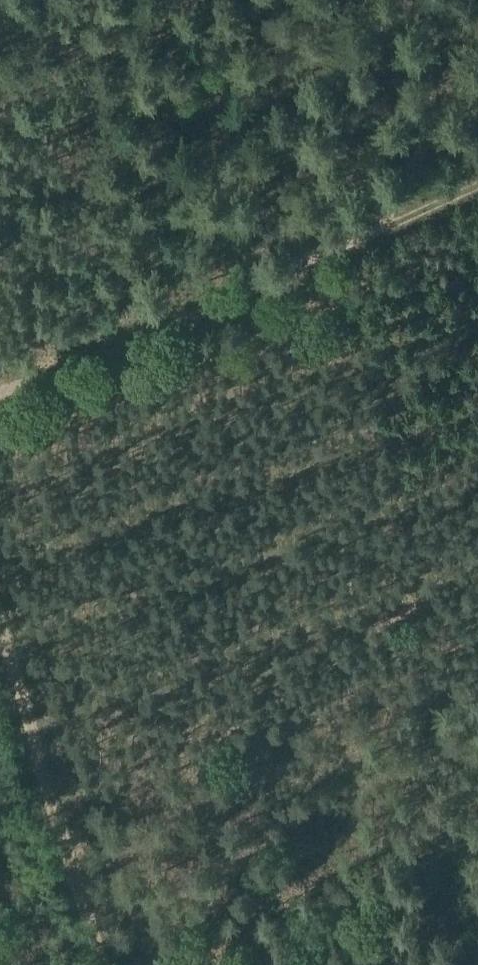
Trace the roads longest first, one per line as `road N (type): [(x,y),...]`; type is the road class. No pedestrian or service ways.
road 1 (track): [(0,383),(477,188)]
road 2 (track): [(0,642),(116,964)]

